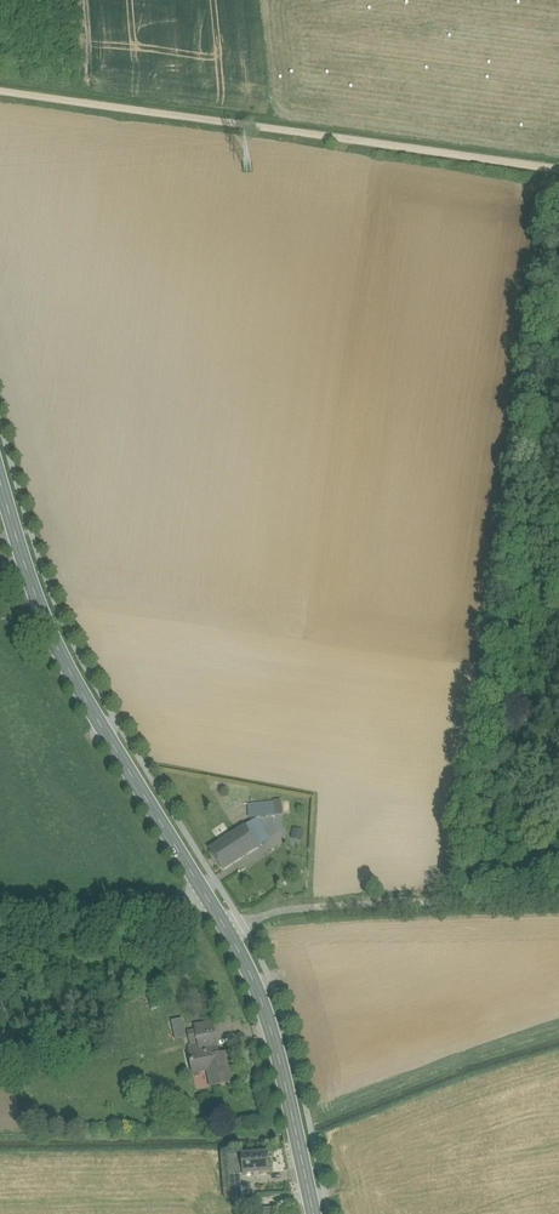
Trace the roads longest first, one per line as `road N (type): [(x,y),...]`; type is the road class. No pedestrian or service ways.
road 1 (tertiary): [(315,1213),(269,1001),(87,695),(43,600),(0,464)]
road 2 (track): [(558,168),(0,89)]
road 3 (track): [(240,921),(291,908),(558,898)]
road 4 (track): [(0,909),(181,902),(224,893)]

